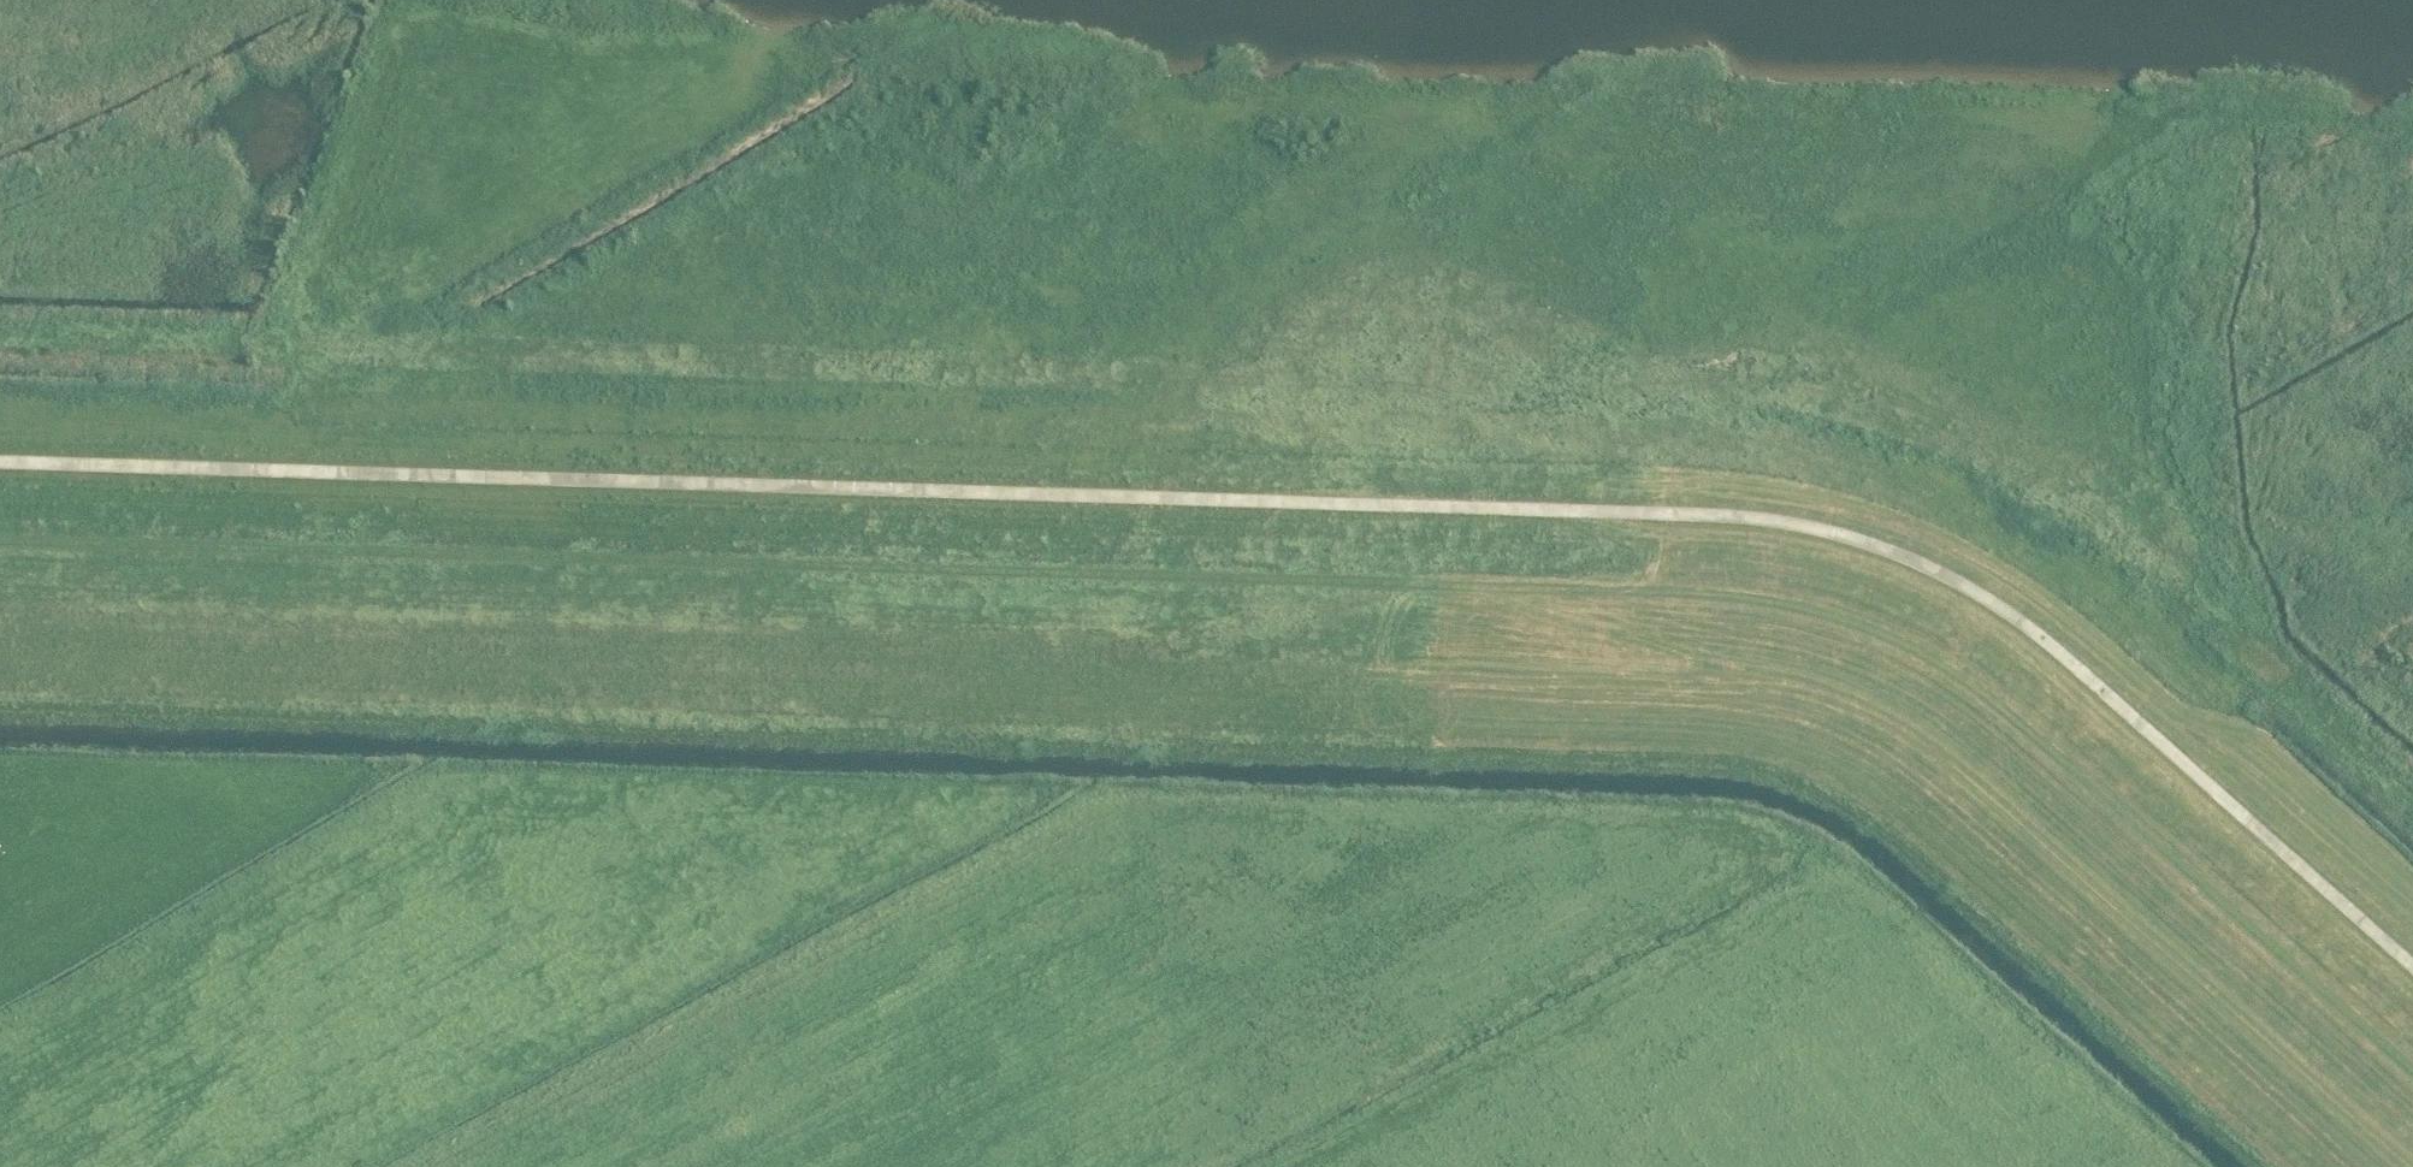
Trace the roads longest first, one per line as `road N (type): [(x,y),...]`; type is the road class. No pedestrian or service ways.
road 1 (track): [(0,539),(1683,590),(1795,603),(1858,621),(1986,692),(2412,1071)]
road 2 (track): [(1703,662),(1446,584)]
road 3 (track): [(1148,645),(1407,583)]

